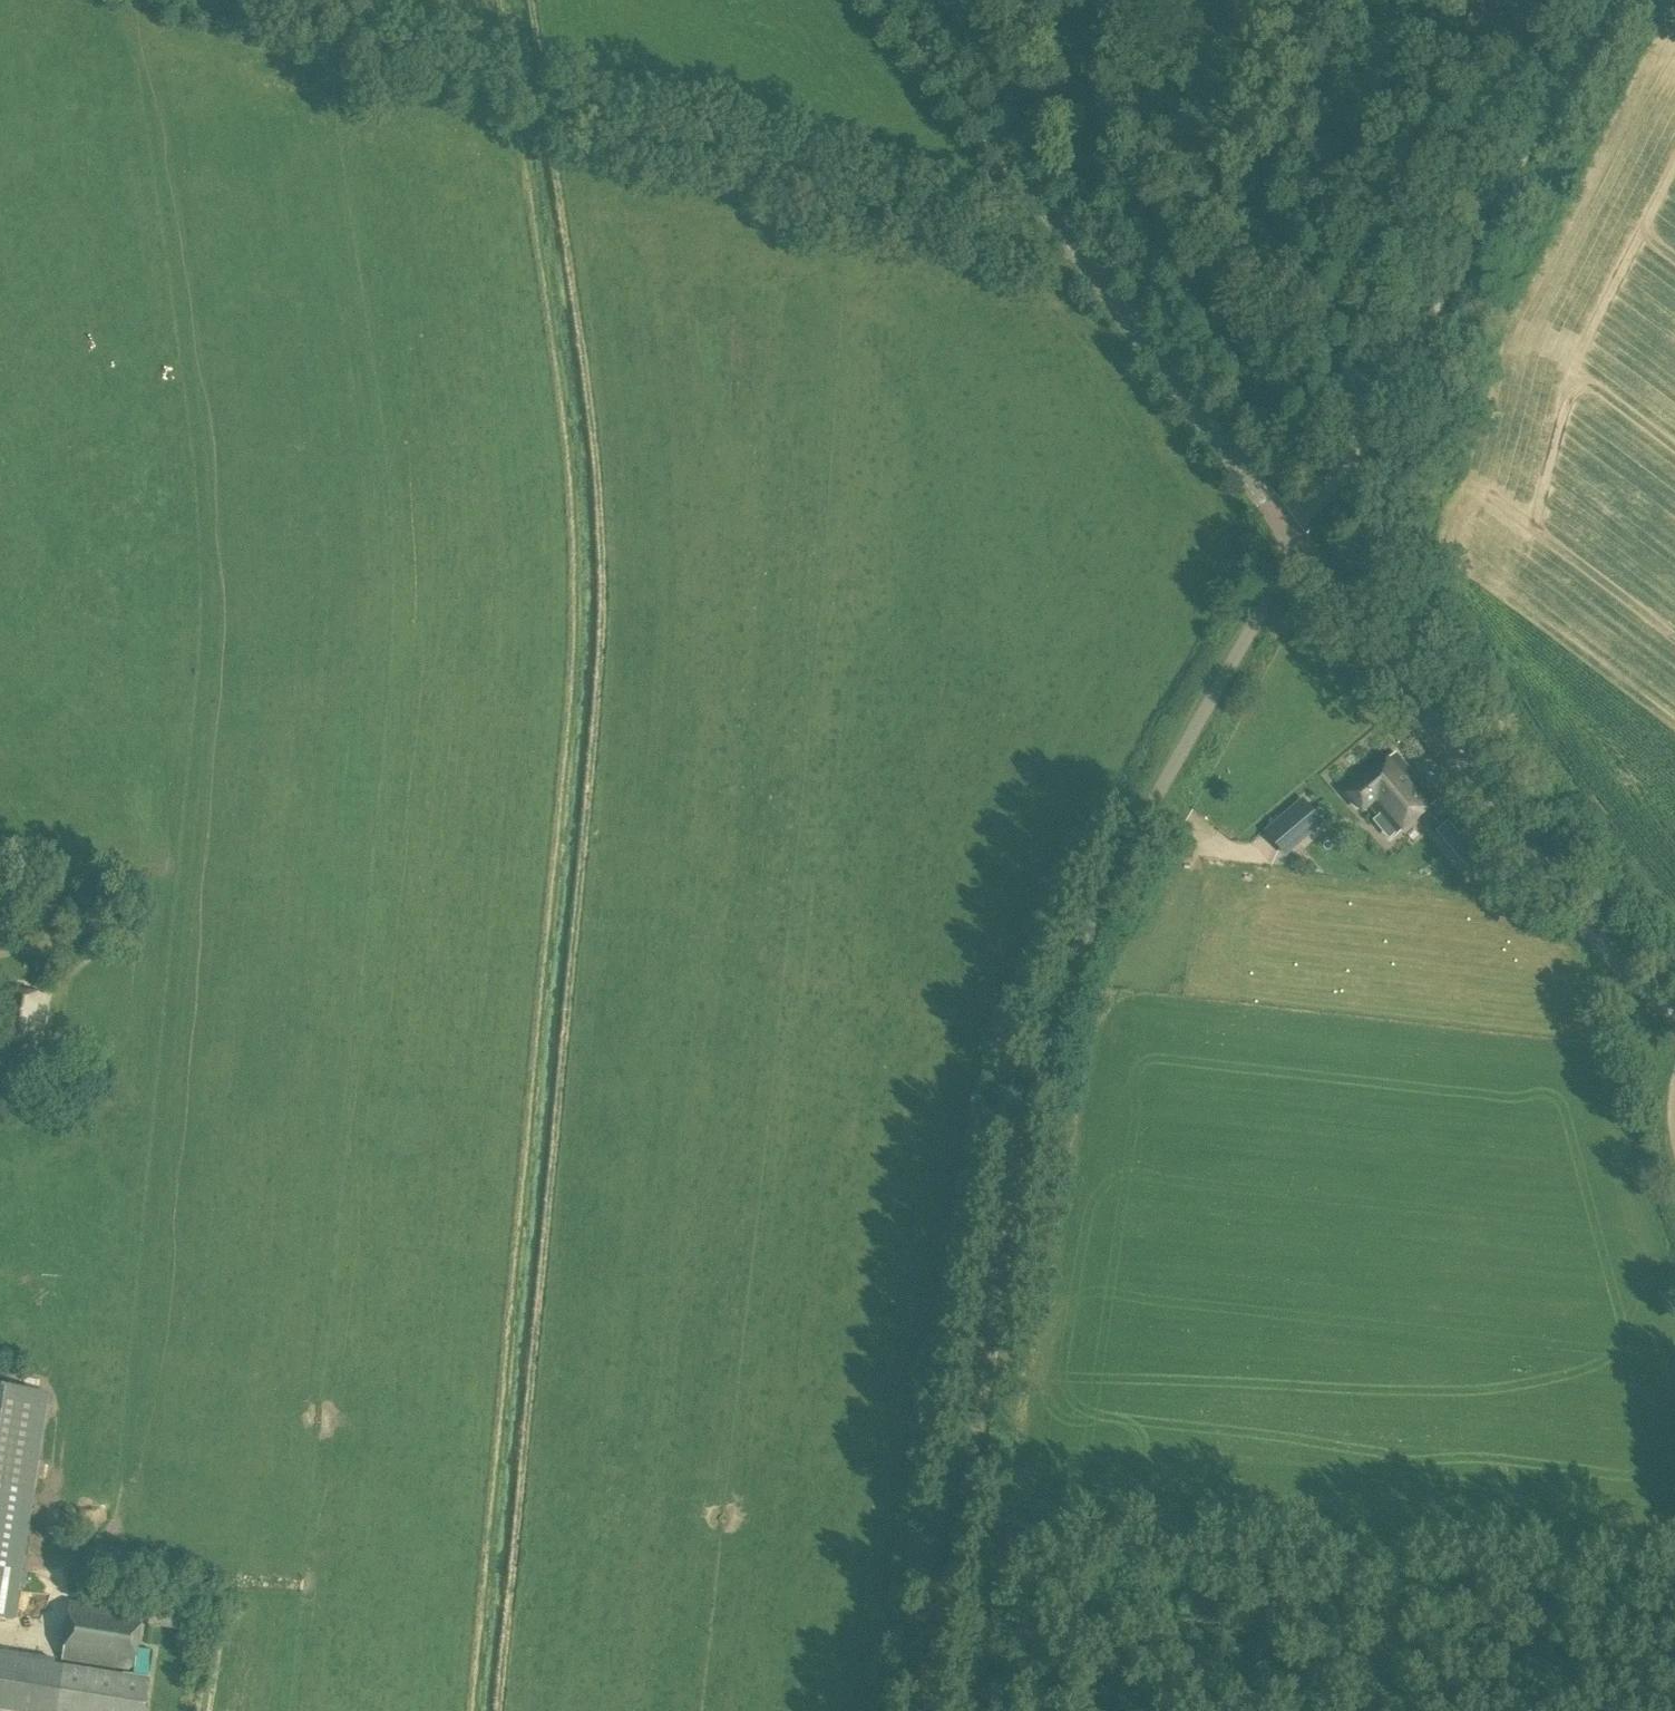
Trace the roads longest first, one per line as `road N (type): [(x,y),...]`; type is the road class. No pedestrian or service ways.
road 1 (unclassified): [(928,1710),(1044,1021),(1134,822),(1303,543)]
road 2 (tertiary): [(1303,543),(896,0)]
road 3 (tertiary): [(1674,1005),(1542,859),(1303,543)]
road 4 (track): [(1604,0),(1388,380)]
road 5 (track): [(1388,380),(1303,543)]

